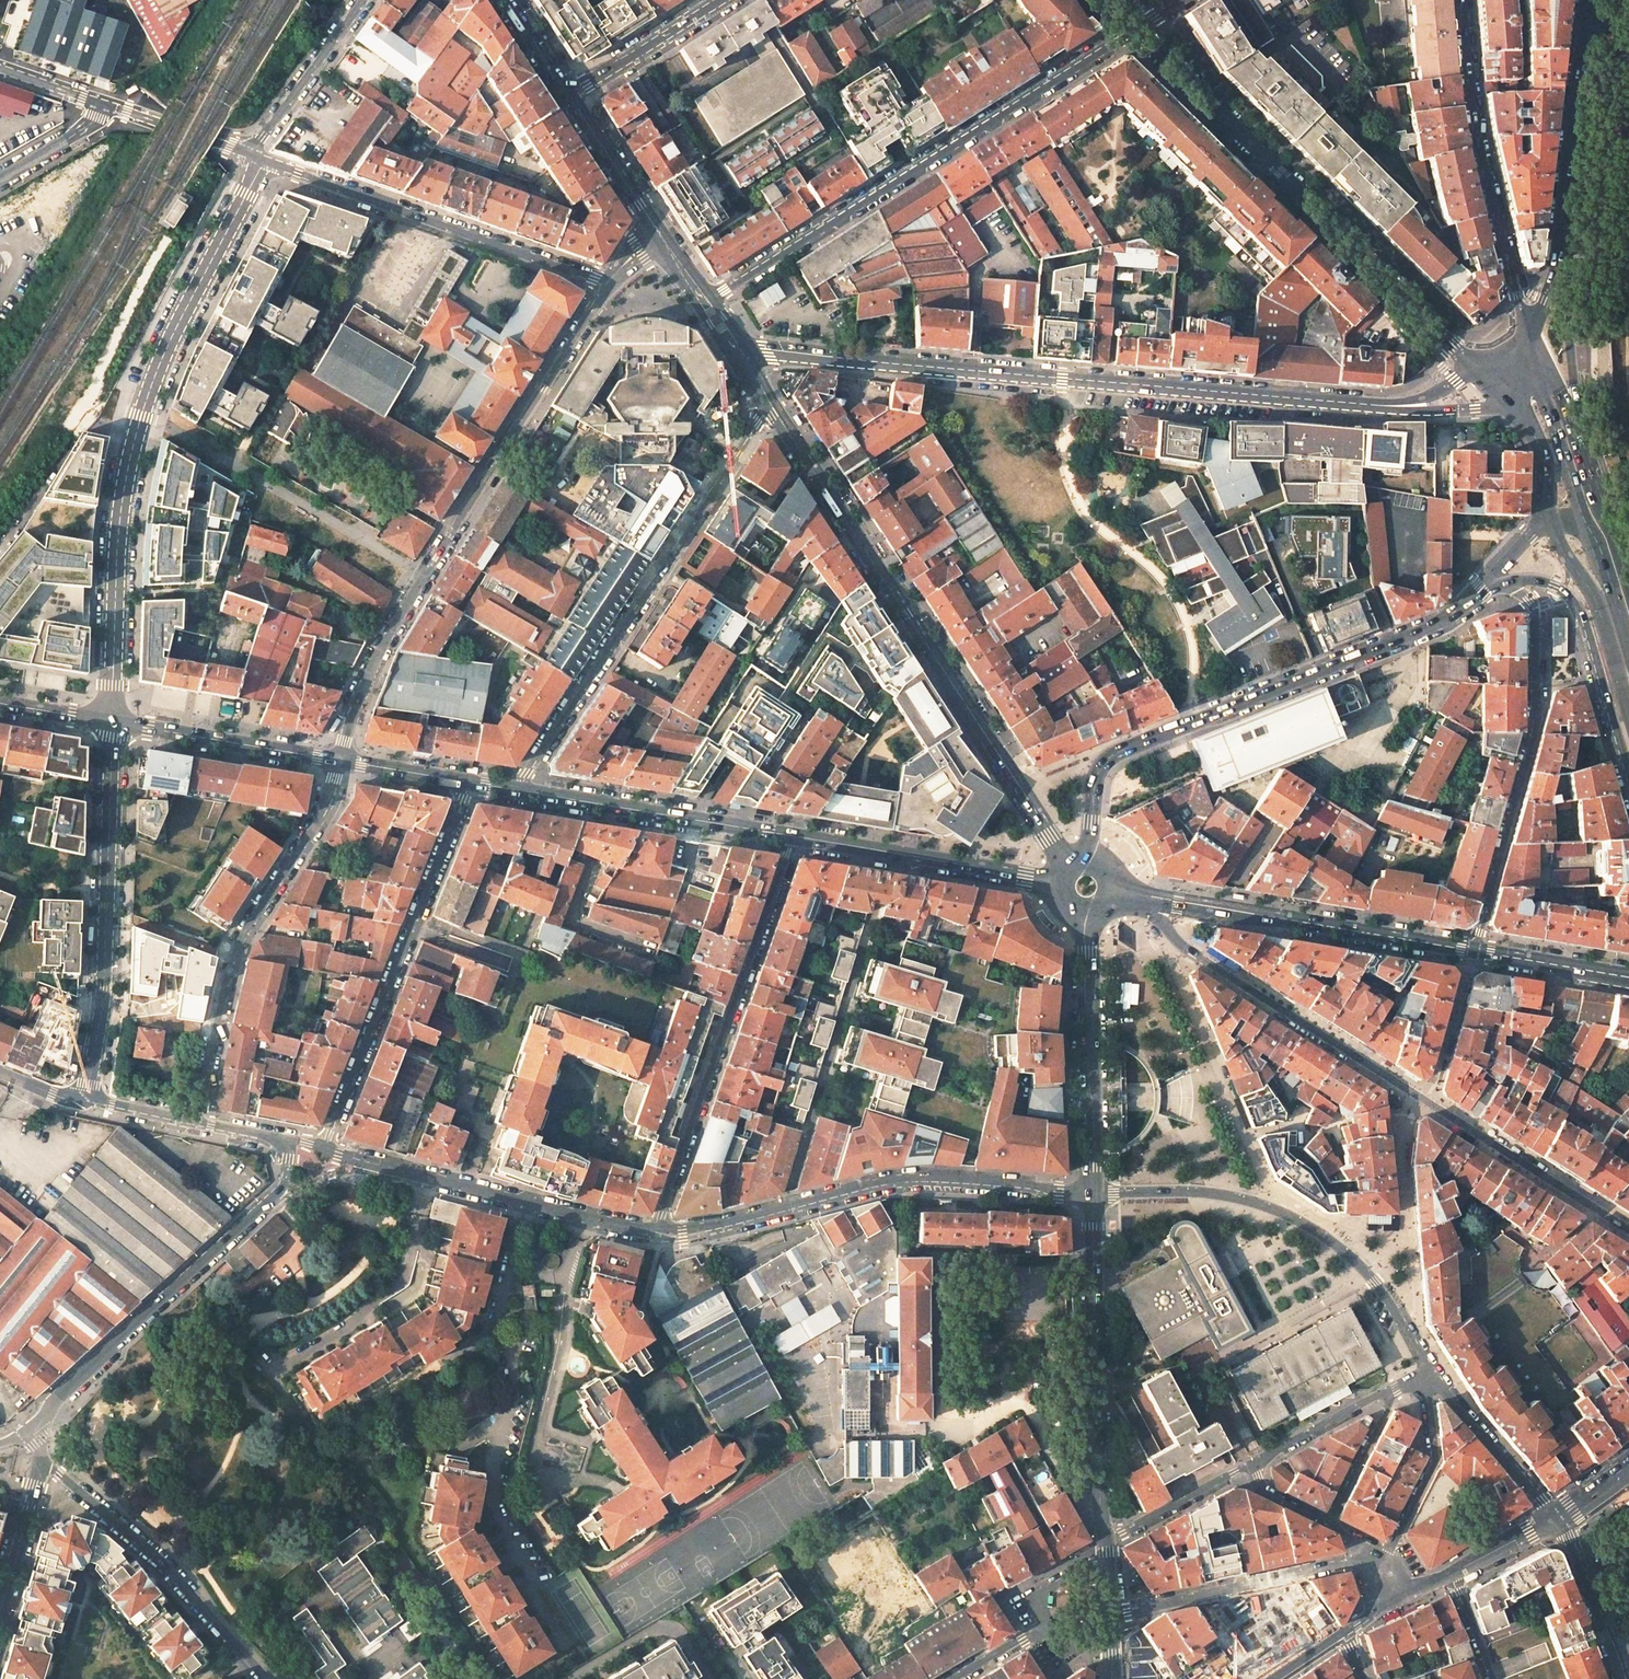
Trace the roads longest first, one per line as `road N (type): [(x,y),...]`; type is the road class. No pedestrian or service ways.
road 1 (residential): [(1521,375),(1368,405),(787,356),(760,347),(733,304),(735,284),(1140,27)]
road 2 (residential): [(256,158),(250,189),(141,409),(117,546),(112,722)]
road 3 (residential): [(770,404),(1064,861)]
road 4 (tertiary): [(1140,27),(1459,354),(1521,375)]
road 5 (primary): [(1481,588),(1421,632),(1113,755),(1095,781),(1088,853)]
road 6 (residential): [(519,790),(770,404)]
road 7 (residential): [(654,225),(610,283),(256,158)]
road 8 (residential): [(1094,1191),(913,1178),(682,1234),(656,1231)]
road 9 (residential): [(656,1231),(793,836)]
road 10 (residential): [(471,782),(323,1147)]
road 11 (residential): [(340,760),(325,811),(233,953),(197,1120)]
road 12 (residential): [(1473,951),(1536,719),(1533,606),(1508,582)]
road 13 (residential): [(112,722),(103,1000),(85,1101)]
road 14 (residential): [(1521,375),(1519,307),(1481,153),(1464,0)]
road 15 (tertiary): [(1113,904),(1160,919),(1181,945),(1428,1102)]
road 16 (primary): [(1118,891),(1473,951)]
road 17 (secondary): [(1094,1191),(1105,1539)]
road 18 (residential): [(656,1231),(323,1147)]
road 19 (residential): [(266,1678),(185,1584),(41,1459)]
road 20 (residential): [(1363,1269),(1350,1288),(1198,1371),(1249,1466)]
road 21 (primary): [(1546,299),(1559,249),(1589,0)]
road 22 (residential): [(1094,1191),(1229,1195),(1314,1228),(1363,1269)]
road 23 (primary): [(519,790),(793,836)]
road 24 (secondary): [(1086,919),(1094,1191)]
road 25 (primary): [(793,836),(1053,883)]
road 26 (residential): [(1110,1614),(1365,1562)]
road 27 (primary): [(1628,773),(1576,603),(1539,580),(1508,582)]
road 28 (tertiary): [(1428,1102),(1628,1230)]
road 29 (primary): [(112,722),(340,760)]
road 30 (residential): [(654,225),(770,404)]
road 31 (primary): [(1546,517),(1597,605),(1628,707)]
road 32 (residential): [(1430,1372),(1435,1458),(1387,1560)]
road 33 (residential): [(1430,1372),(1557,1518)]
road 34 (residential): [(363,0),(263,135),(256,158)]
road 35 (residential): [(721,0),(569,95)]
road 36 (tertiary): [(1557,1518),(1622,1673)]
road 37 (residential): [(1249,1466),(1396,1389)]
road 38 (residential): [(1105,1539),(1249,1466)]
road 39 (residential): [(256,158),(107,106)]
road 40 (residential): [(1473,951),(1428,1102)]
road 41 (primary): [(1628,594),(1572,447)]
road 42 (primary): [(1473,951),(1628,977)]
road 43 (residential): [(569,95),(654,225)]
road 44 (residential): [(41,1459),(0,1605)]
road 45 (residential): [(1327,1522),(1396,1389)]
road 46 (primary): [(1521,375),(1525,418),(1546,466),(1546,517)]
road 47 (primary): [(340,760),(471,782)]
road 48 (residential): [(323,1147),(197,1120)]
road 49 (residential): [(0,177),(107,106)]
road 50 (residential): [(1363,1269),(1430,1372)]

